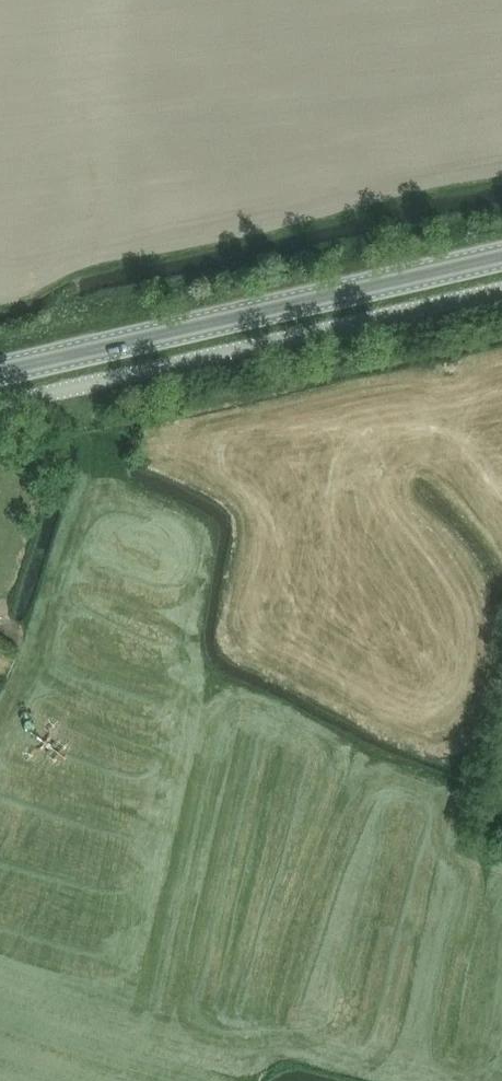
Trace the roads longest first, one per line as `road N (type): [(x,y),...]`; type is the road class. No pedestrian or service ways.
road 1 (secondary): [(0,371),(501,257)]

